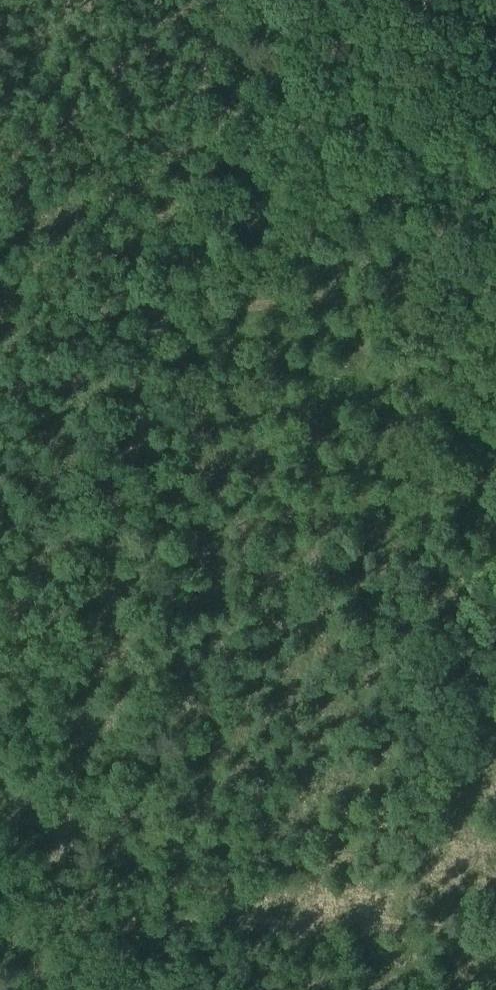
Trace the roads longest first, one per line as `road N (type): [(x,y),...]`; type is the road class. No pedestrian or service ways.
road 1 (track): [(495,946),(0,938)]

